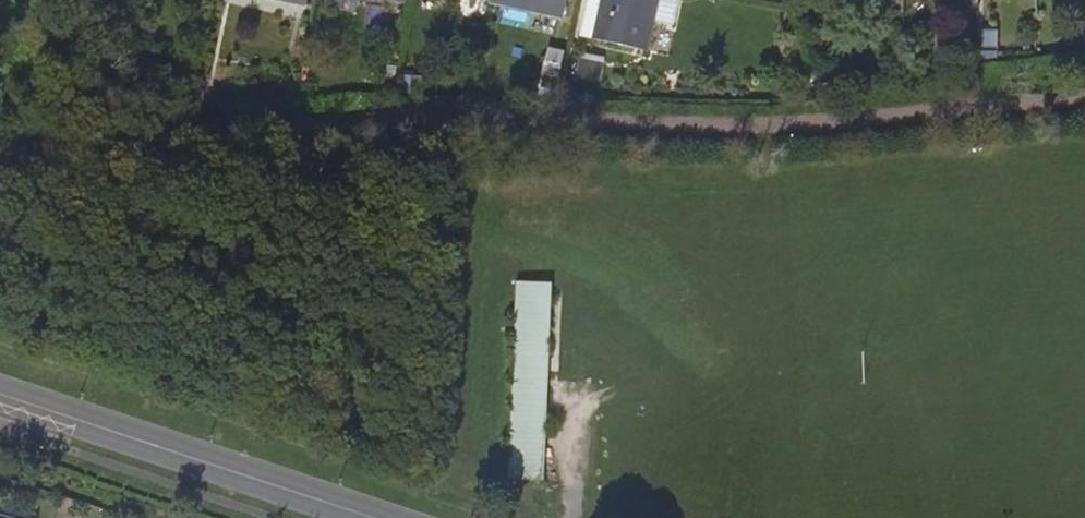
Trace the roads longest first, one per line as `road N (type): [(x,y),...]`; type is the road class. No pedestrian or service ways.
road 1 (unclassified): [(0,393),(380,517)]

